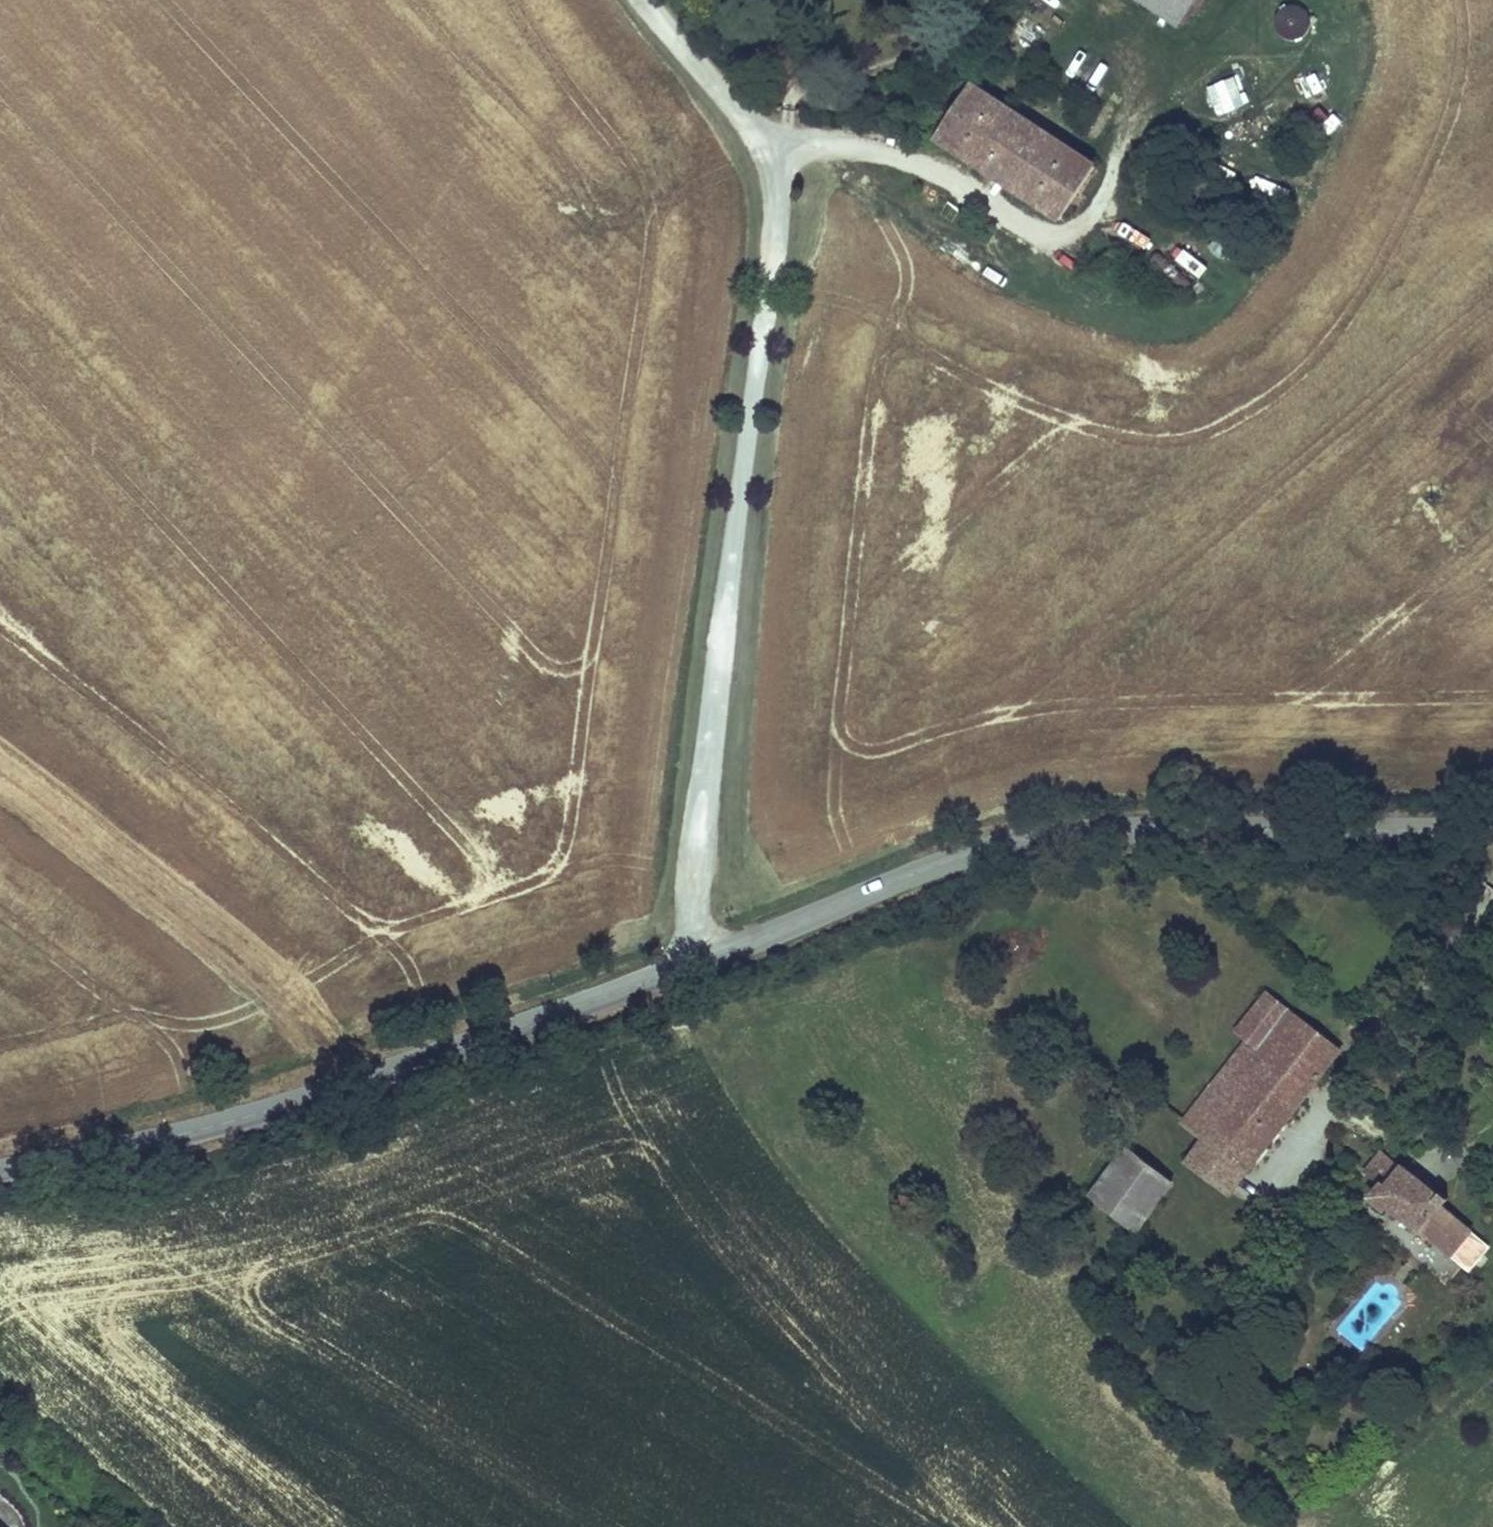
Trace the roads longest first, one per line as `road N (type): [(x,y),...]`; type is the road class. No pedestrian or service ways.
road 1 (tertiary): [(708,959),(949,861),(1023,842),(1230,828),(1492,834)]
road 2 (tertiary): [(708,959),(335,1091),(185,1134),(0,1173)]

